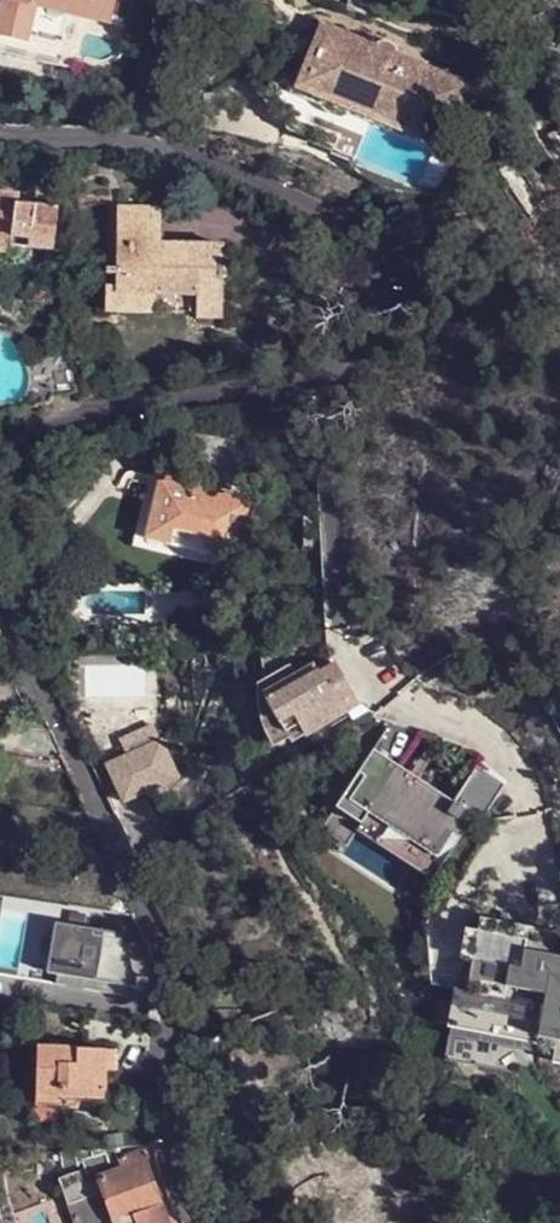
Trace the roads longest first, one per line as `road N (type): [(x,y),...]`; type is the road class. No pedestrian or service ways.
road 1 (residential): [(0,593),(182,983),(168,1131),(186,1201),(202,1222)]
road 2 (residential): [(0,136),(124,139),(218,165),(360,226),(381,250),(387,272),(335,377)]
road 3 (residential): [(335,377),(0,434)]
road 4 (residential): [(335,377),(343,645)]

